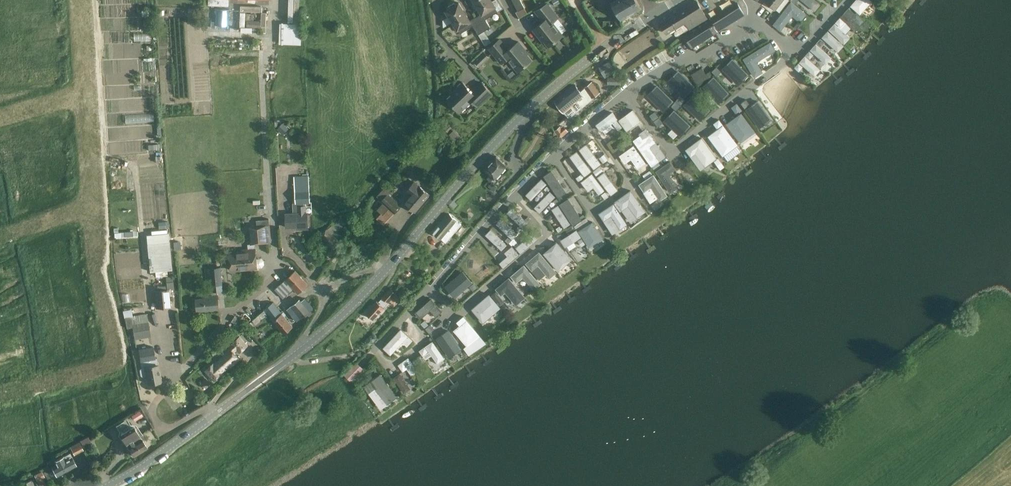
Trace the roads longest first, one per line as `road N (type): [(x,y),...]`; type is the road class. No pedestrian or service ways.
road 1 (unclassified): [(385,270),(515,123),(652,16)]
road 2 (track): [(278,272),(262,81),(272,0)]
road 3 (residential): [(0,392),(118,355),(95,277),(88,210)]
road 4 (residential): [(289,262),(170,381)]
road 5 (residential): [(331,295),(286,247),(280,167)]
road 6 (unclassified): [(108,485),(216,412)]
road 7 (residential): [(88,210),(98,194),(93,112),(83,96)]

